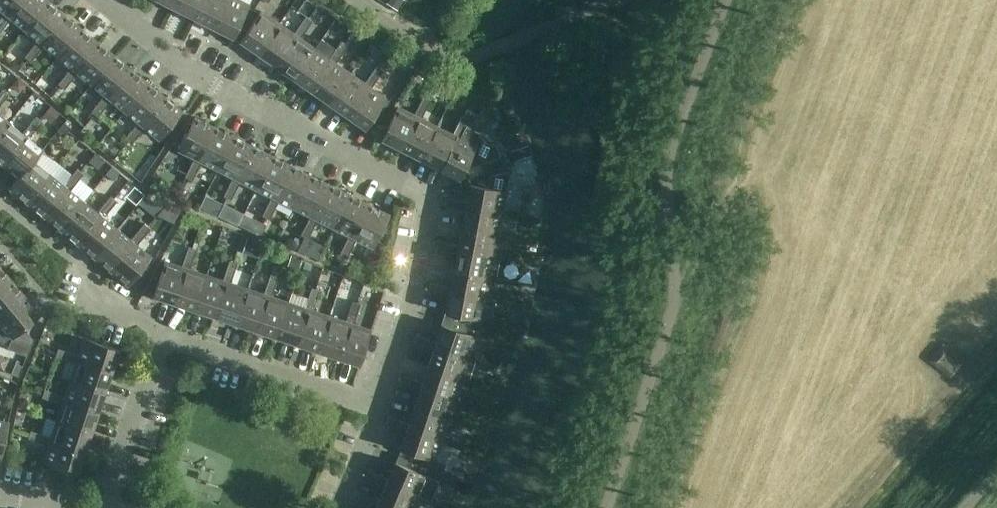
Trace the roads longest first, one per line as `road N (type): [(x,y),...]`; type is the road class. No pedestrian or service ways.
road 1 (residential): [(382,408),(416,291),(429,197),(214,91),(85,0)]
road 2 (residential): [(382,408),(166,339)]
road 3 (residential): [(104,507),(166,339)]

